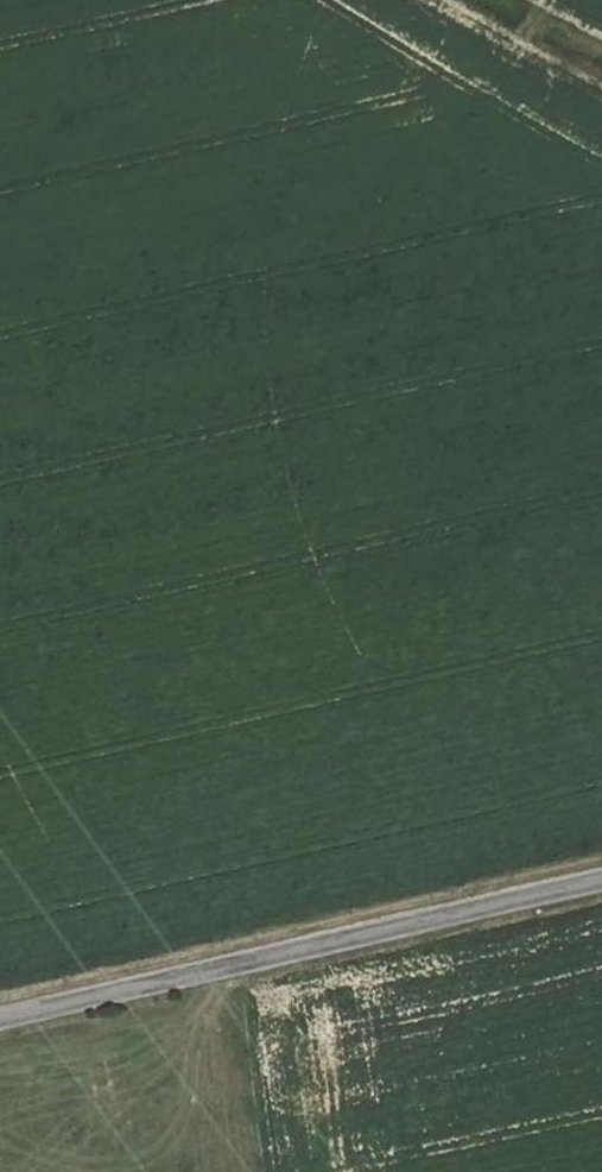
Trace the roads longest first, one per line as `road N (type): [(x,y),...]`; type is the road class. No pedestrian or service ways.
road 1 (unclassified): [(601,880),(0,1019)]

